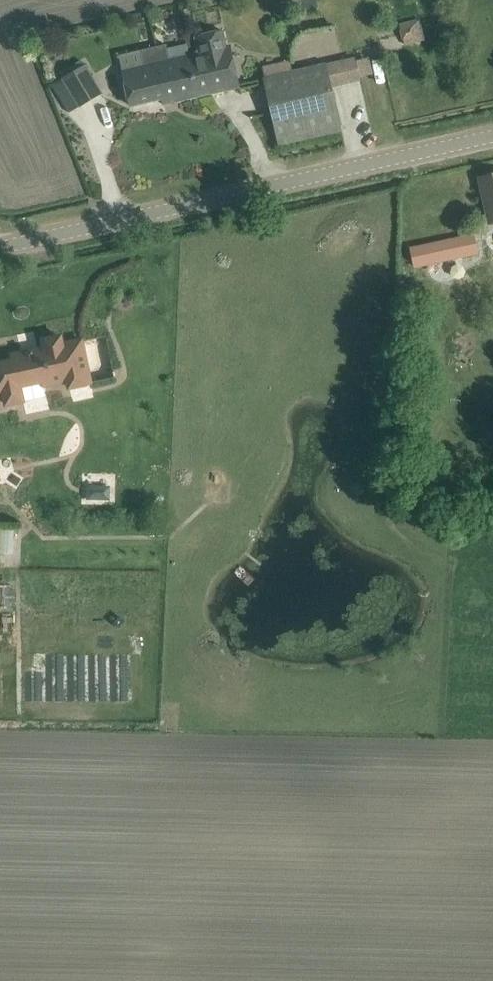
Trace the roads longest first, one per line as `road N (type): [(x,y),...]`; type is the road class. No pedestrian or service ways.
road 1 (unclassified): [(0,248),(492,137)]

